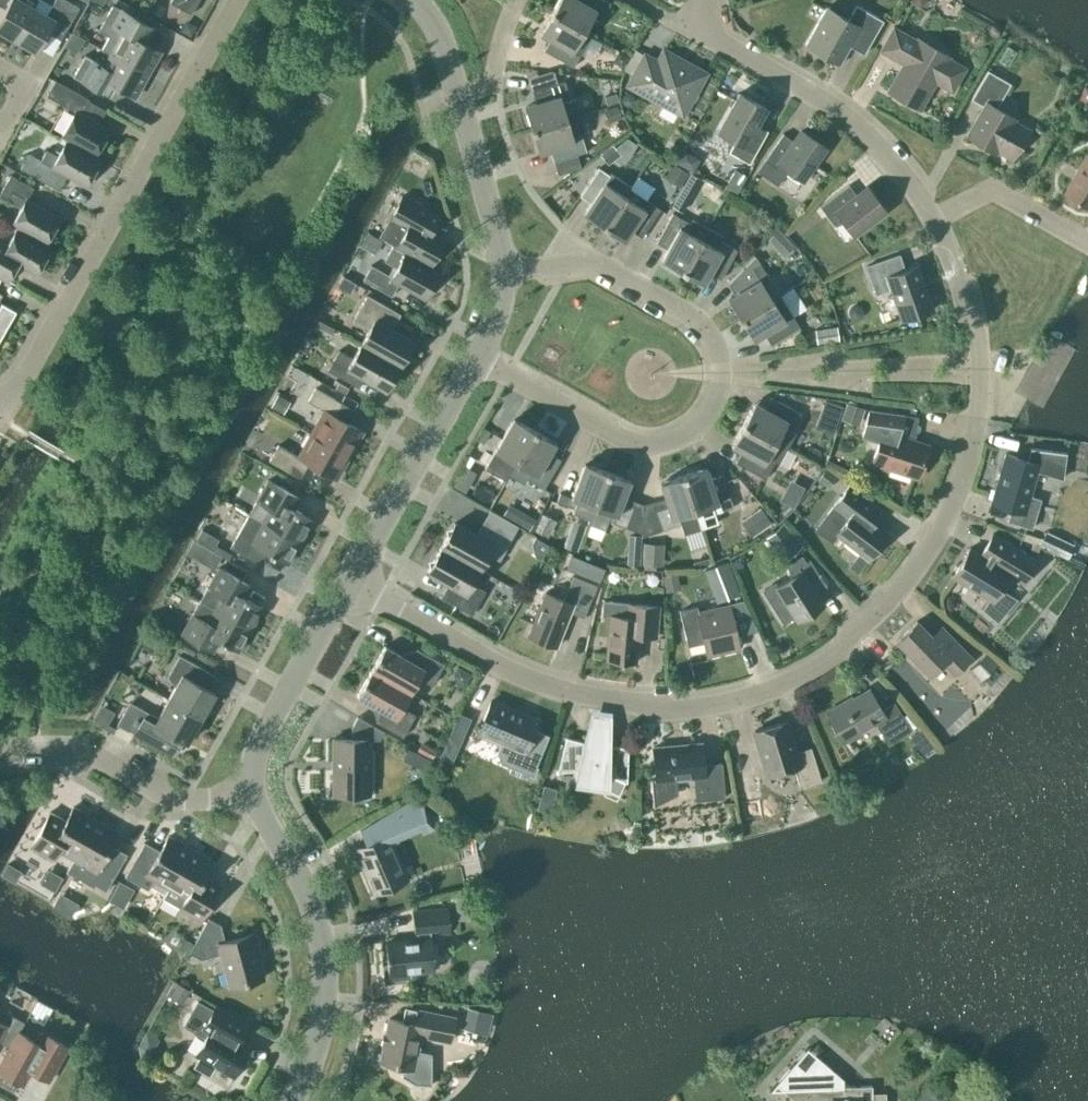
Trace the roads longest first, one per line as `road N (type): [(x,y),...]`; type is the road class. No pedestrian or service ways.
road 1 (residential): [(350,580),(509,673),(596,699),(693,707),(766,692),(845,646),(902,590),(943,526),(971,458),(978,375)]
road 2 (residential): [(0,396),(22,374),(240,0)]
road 3 (residential): [(935,220),(869,141),(778,78),(689,30),(705,0)]
road 4 (residential): [(285,1100),(319,1029),(315,931),(256,791)]
road 5 (residential): [(716,382),(706,416),(683,443),(649,451),(620,445),(475,358)]
road 6 (residential): [(501,271),(577,269),(705,336),(716,382)]
road 7 (residential): [(256,791),(176,798),(75,756),(0,754)]
road 8 (residential): [(978,375),(716,382)]
road 9 (residential): [(350,580),(475,358)]
road 10 (residential): [(256,791),(264,733),(350,580)]
road 11 (residential): [(501,271),(456,95)]
road 12 (residential): [(1087,247),(1001,198),(981,196),(935,220)]
road 13 (residential): [(978,375),(975,324),(935,220)]
road 14 (residential): [(456,95),(492,80),(517,0)]

